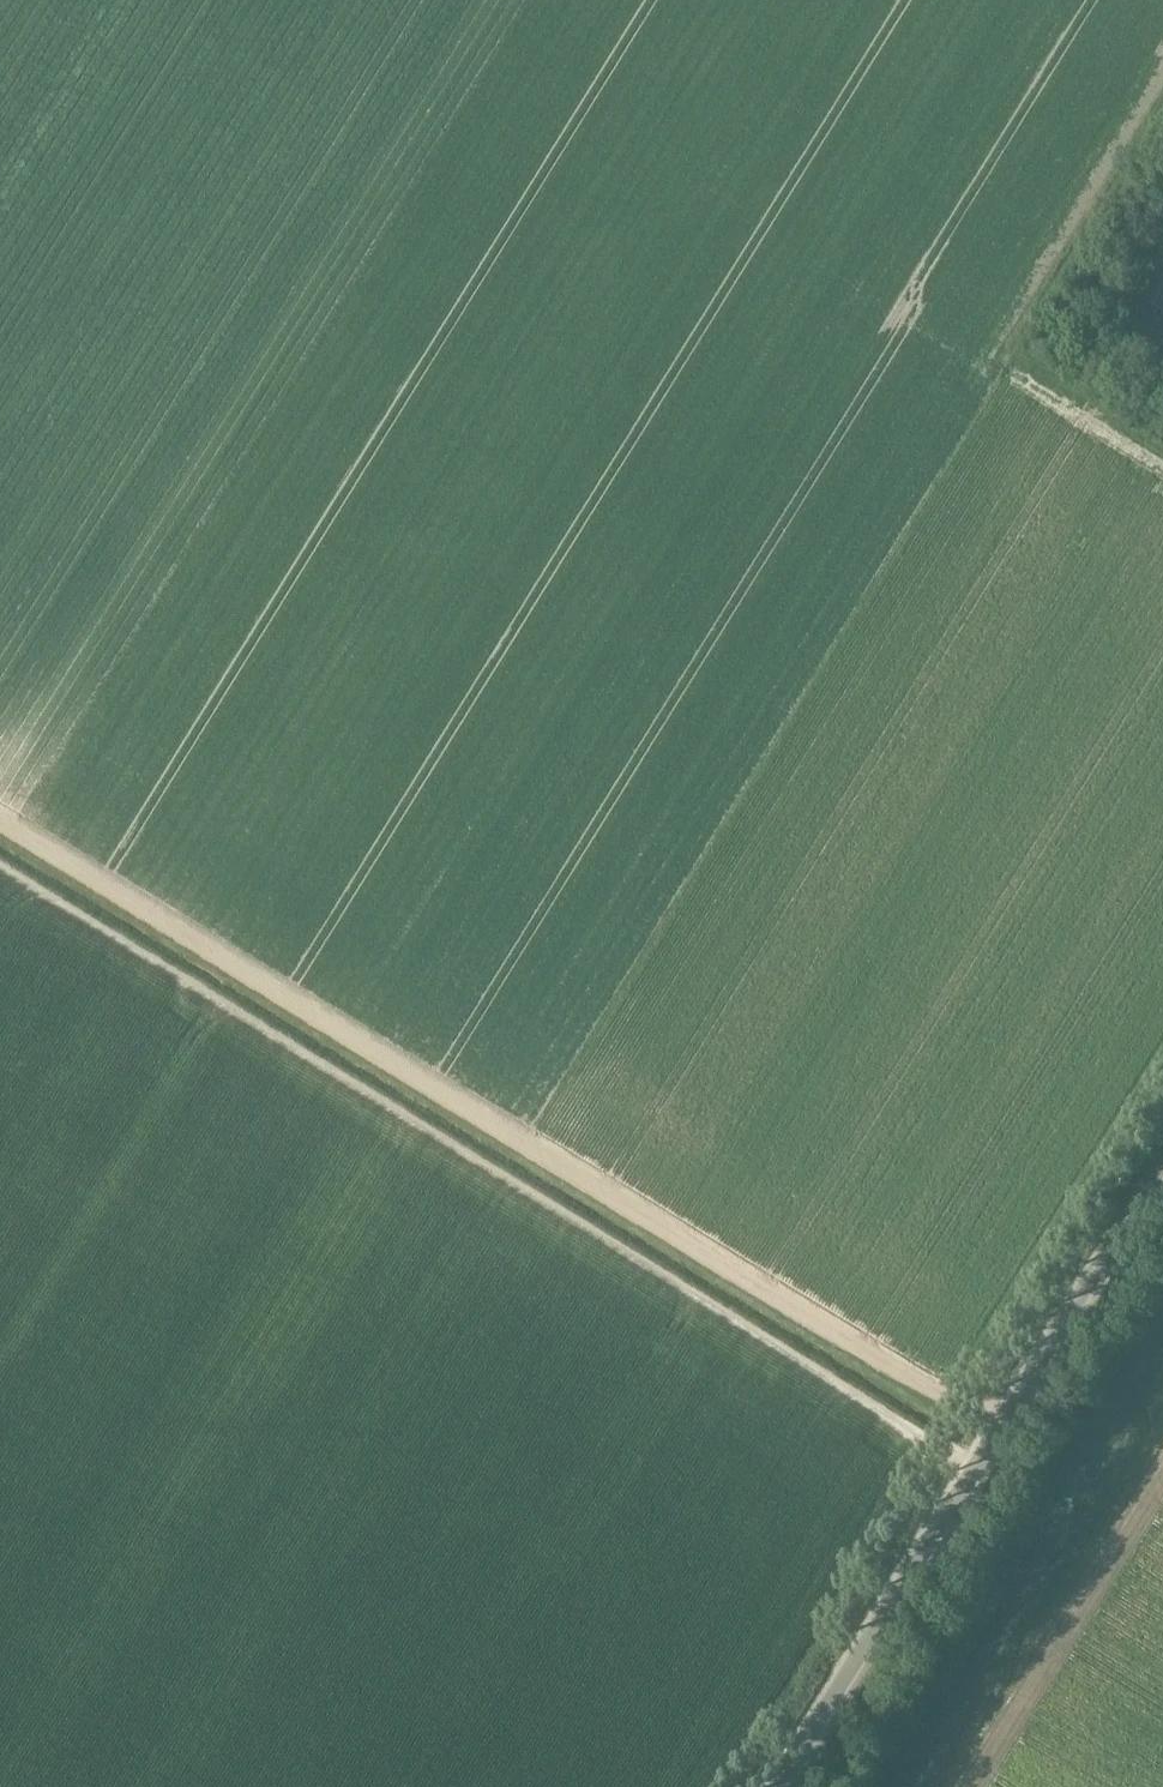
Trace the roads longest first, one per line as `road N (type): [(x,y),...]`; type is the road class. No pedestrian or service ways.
road 1 (unclassified): [(776,1786),(1162,1161)]
road 2 (track): [(1162,1465),(964,1786)]

